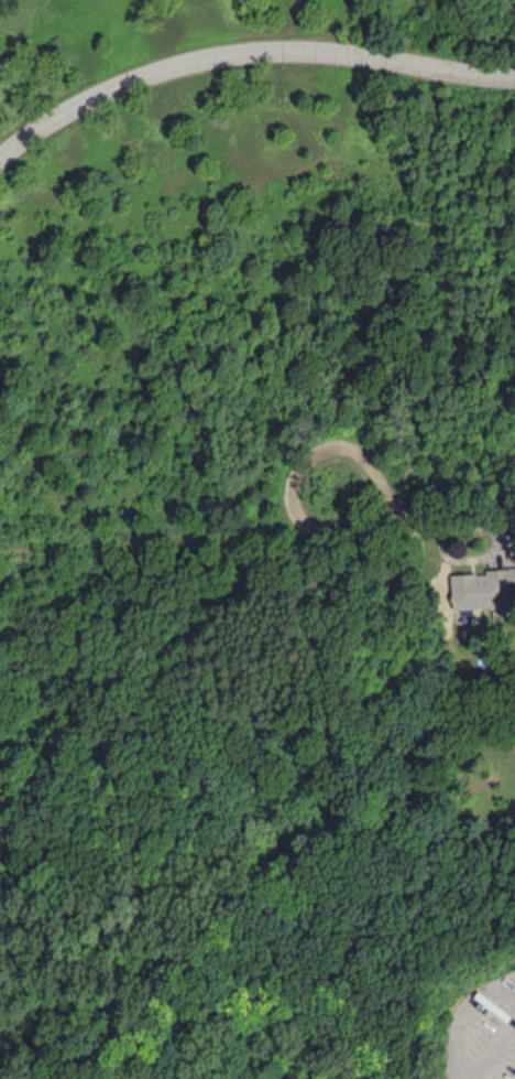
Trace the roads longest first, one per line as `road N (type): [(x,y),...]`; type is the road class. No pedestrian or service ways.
road 1 (residential): [(0,155),(102,87),(208,55),(298,46),(514,76)]
road 2 (residential): [(347,440),(314,444),(291,467),(285,499),(300,527),(366,529),(384,509),(376,458),(347,440)]
road 3 (residential): [(384,509),(409,527),(514,520)]

